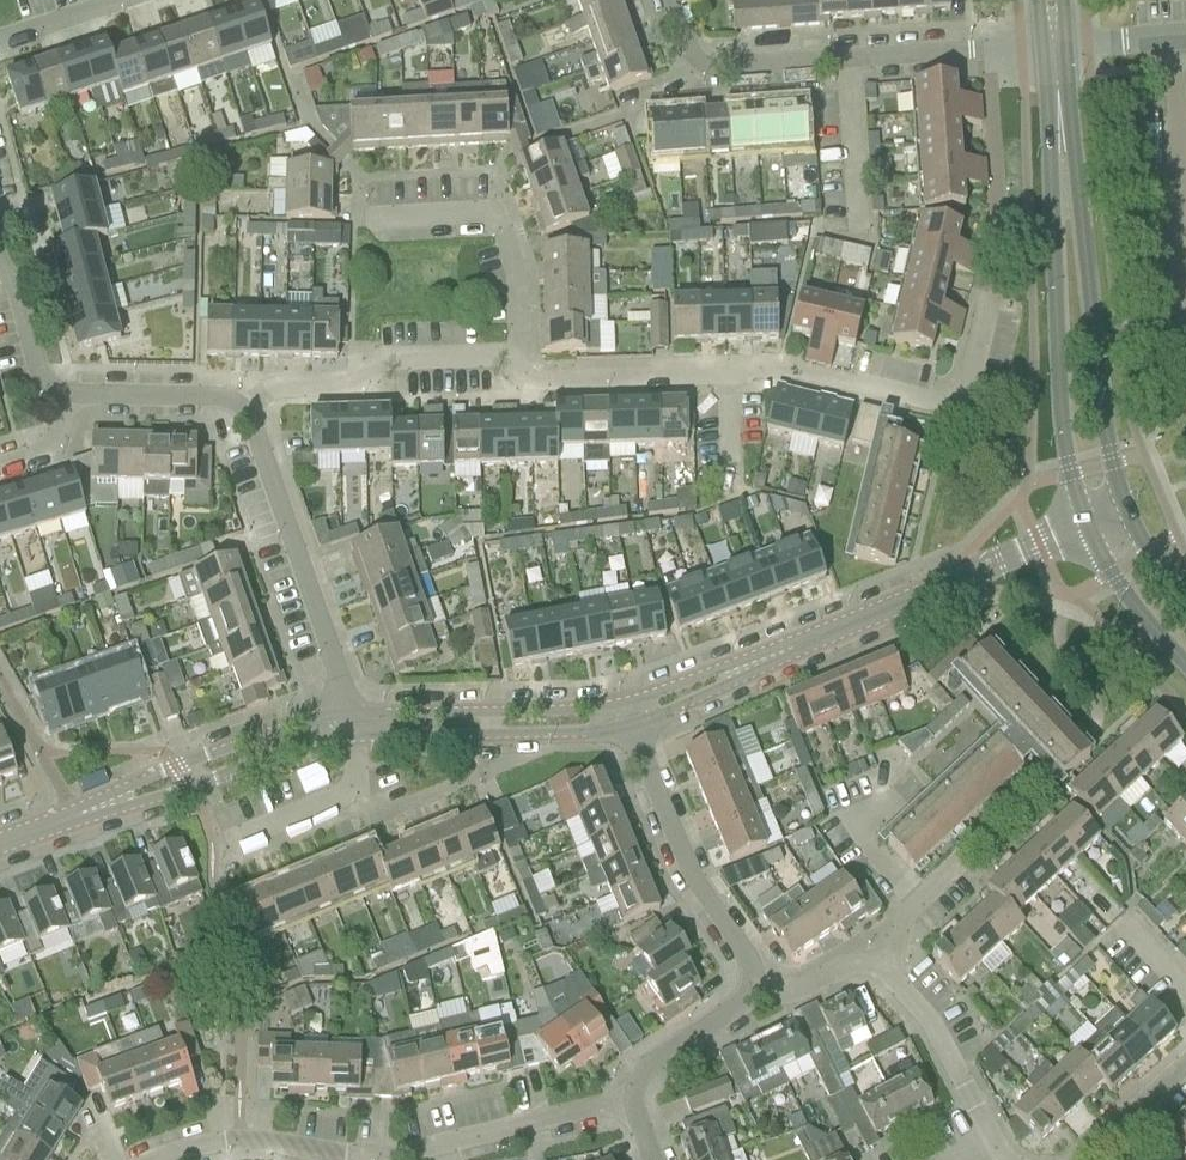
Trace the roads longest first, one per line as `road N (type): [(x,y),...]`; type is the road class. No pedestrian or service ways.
road 1 (residential): [(518,357),(525,381),(795,371),(949,403),(967,382),(986,304)]
road 2 (residential): [(153,1159),(238,1140),(403,1154),(631,1100)]
road 3 (tertiary): [(1058,118),(1051,171),(1060,427),(1086,531)]
road 4 (tertiary): [(1126,515),(1103,418),(1072,169),(1058,118)]
road 5 (residential): [(0,845),(349,716)]
road 6 (residential): [(629,724),(931,594)]
road 7 (residential): [(349,716),(240,407)]
road 8 (residential): [(240,407),(274,386),(352,383),(377,360),(518,357)]
road 9 (residential): [(754,978),(692,875),(629,724)]
road 10 (residential): [(349,716),(629,724)]
road 11 (residential): [(518,357),(518,273),(493,223),(481,215),(365,220)]
road 12 (residential): [(848,60),(700,64),(671,0)]
road 13 (residential): [(233,840),(355,790),(349,716)]
road 14 (residential): [(848,60),(1053,46)]
road 15 (residential): [(991,1139),(927,1019),(884,969)]
road 16 (residential): [(631,1100),(645,1068),(741,1003),(754,978)]
road 17 (tertiary): [(1086,531),(1108,581),(1185,668)]
road 18 (residential): [(240,407),(224,399),(72,395)]
road 19 (unclassified): [(931,594),(1086,531)]
road 20 (residential): [(72,395),(41,381),(18,292),(0,269)]
road 21 (residential): [(1083,1159),(1185,1066)]
road 22 (residential): [(754,978),(784,988),(856,964),(884,969)]
road 23 (residential): [(1053,46),(1185,37)]
road 24 (residential): [(0,41),(120,0)]

